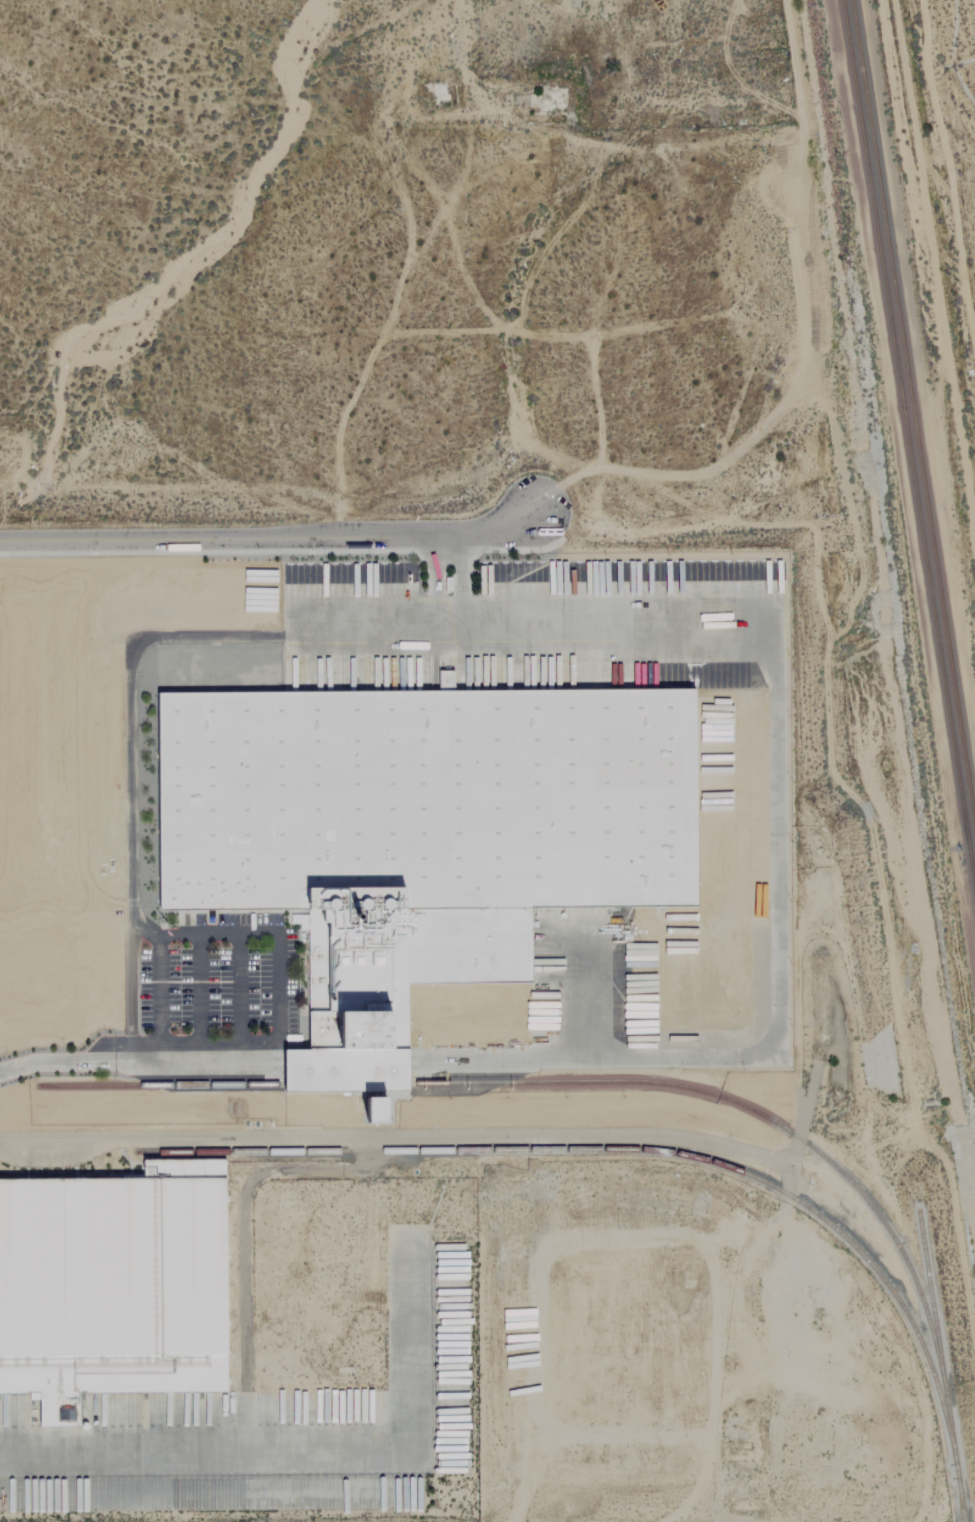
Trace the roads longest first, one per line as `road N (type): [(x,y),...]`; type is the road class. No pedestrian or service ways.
road 1 (residential): [(0,542),(488,536),(532,512)]
road 2 (track): [(911,0),(974,367)]

